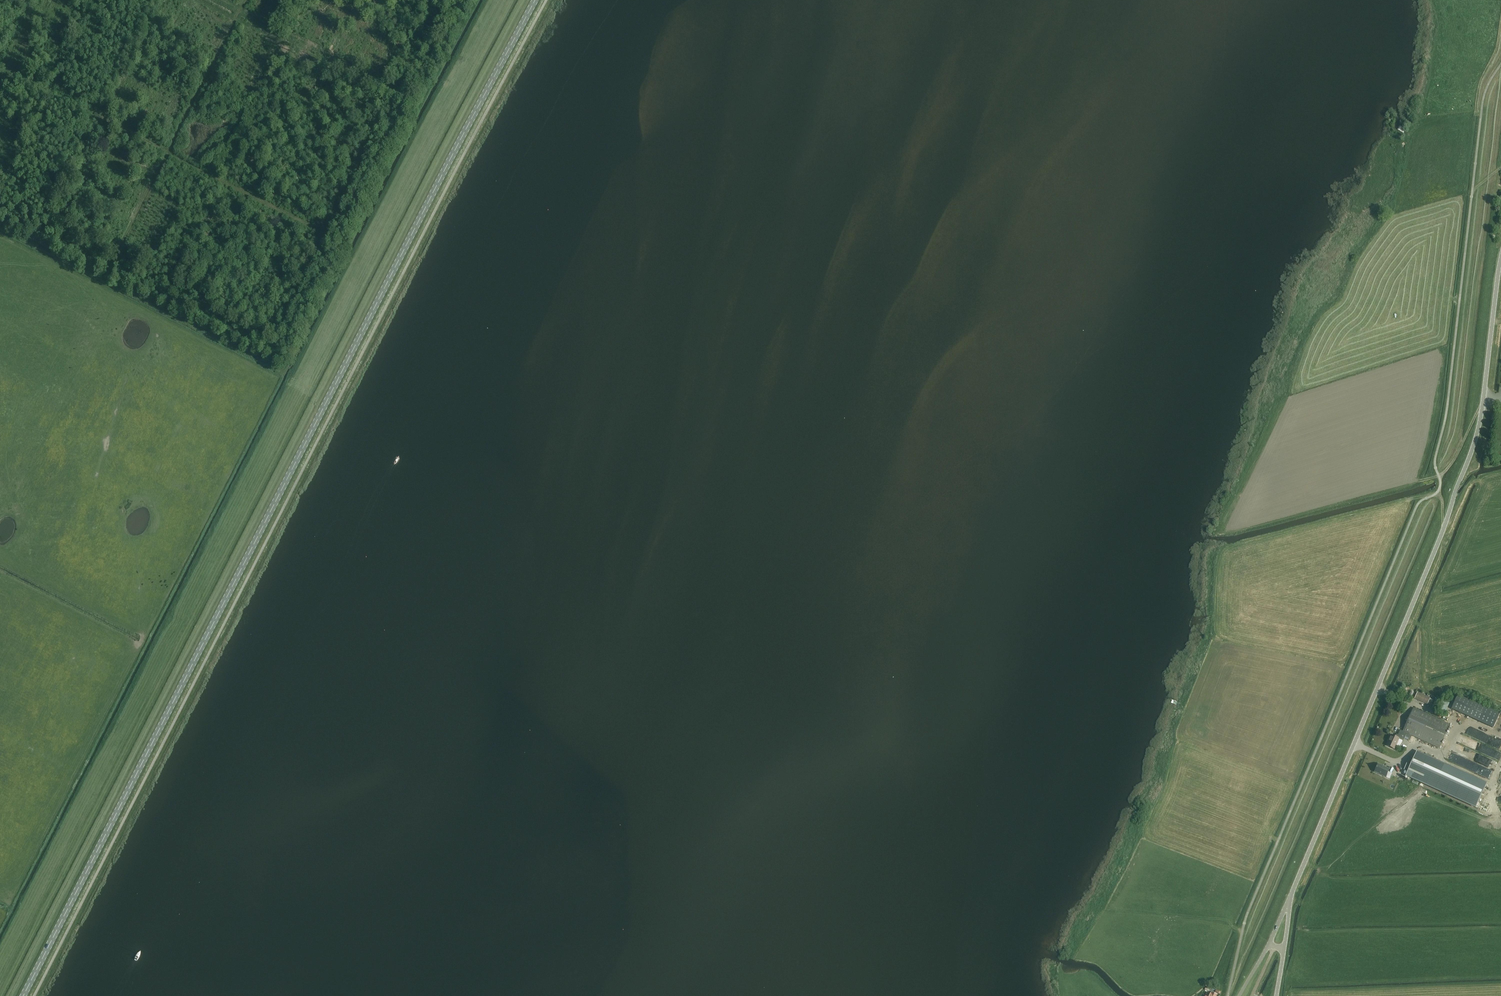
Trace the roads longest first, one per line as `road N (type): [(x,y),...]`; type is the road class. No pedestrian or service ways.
road 1 (primary): [(24,995),(535,0)]
road 2 (unclassified): [(1289,898),(1478,430),(1500,255)]
road 3 (track): [(475,0),(280,376)]
road 4 (track): [(0,65),(347,245)]
road 5 (track): [(283,370),(0,226)]
road 6 (track): [(102,278),(244,0)]
road 7 (track): [(200,0),(417,110)]
road 8 (track): [(420,104),(217,0)]

